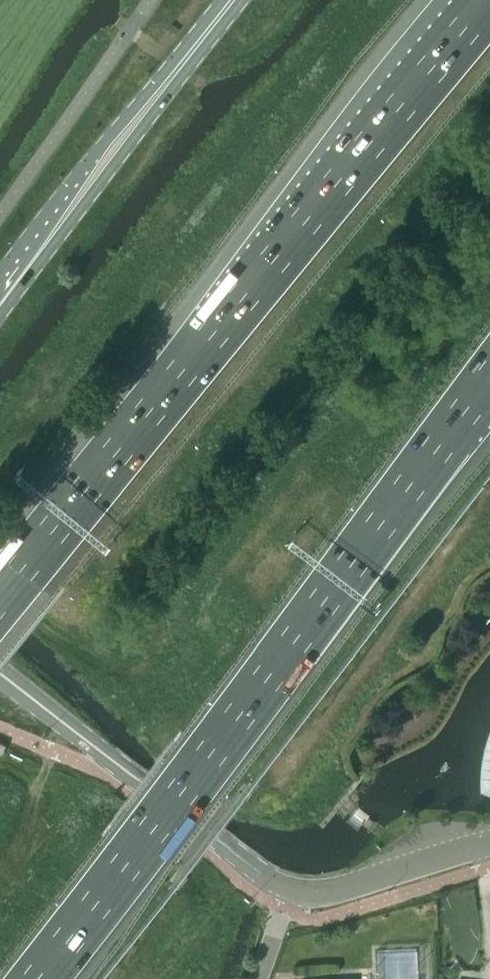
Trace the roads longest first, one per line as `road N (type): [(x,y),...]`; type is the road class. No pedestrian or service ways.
road 1 (motorway): [(489,0),(0,596)]
road 2 (motorway): [(37,978),(489,379)]
road 3 (secondary): [(232,0),(0,293)]
road 4 (tertiary): [(287,888),(0,673)]
road 5 (tertiary): [(489,844),(339,890),(287,888)]

